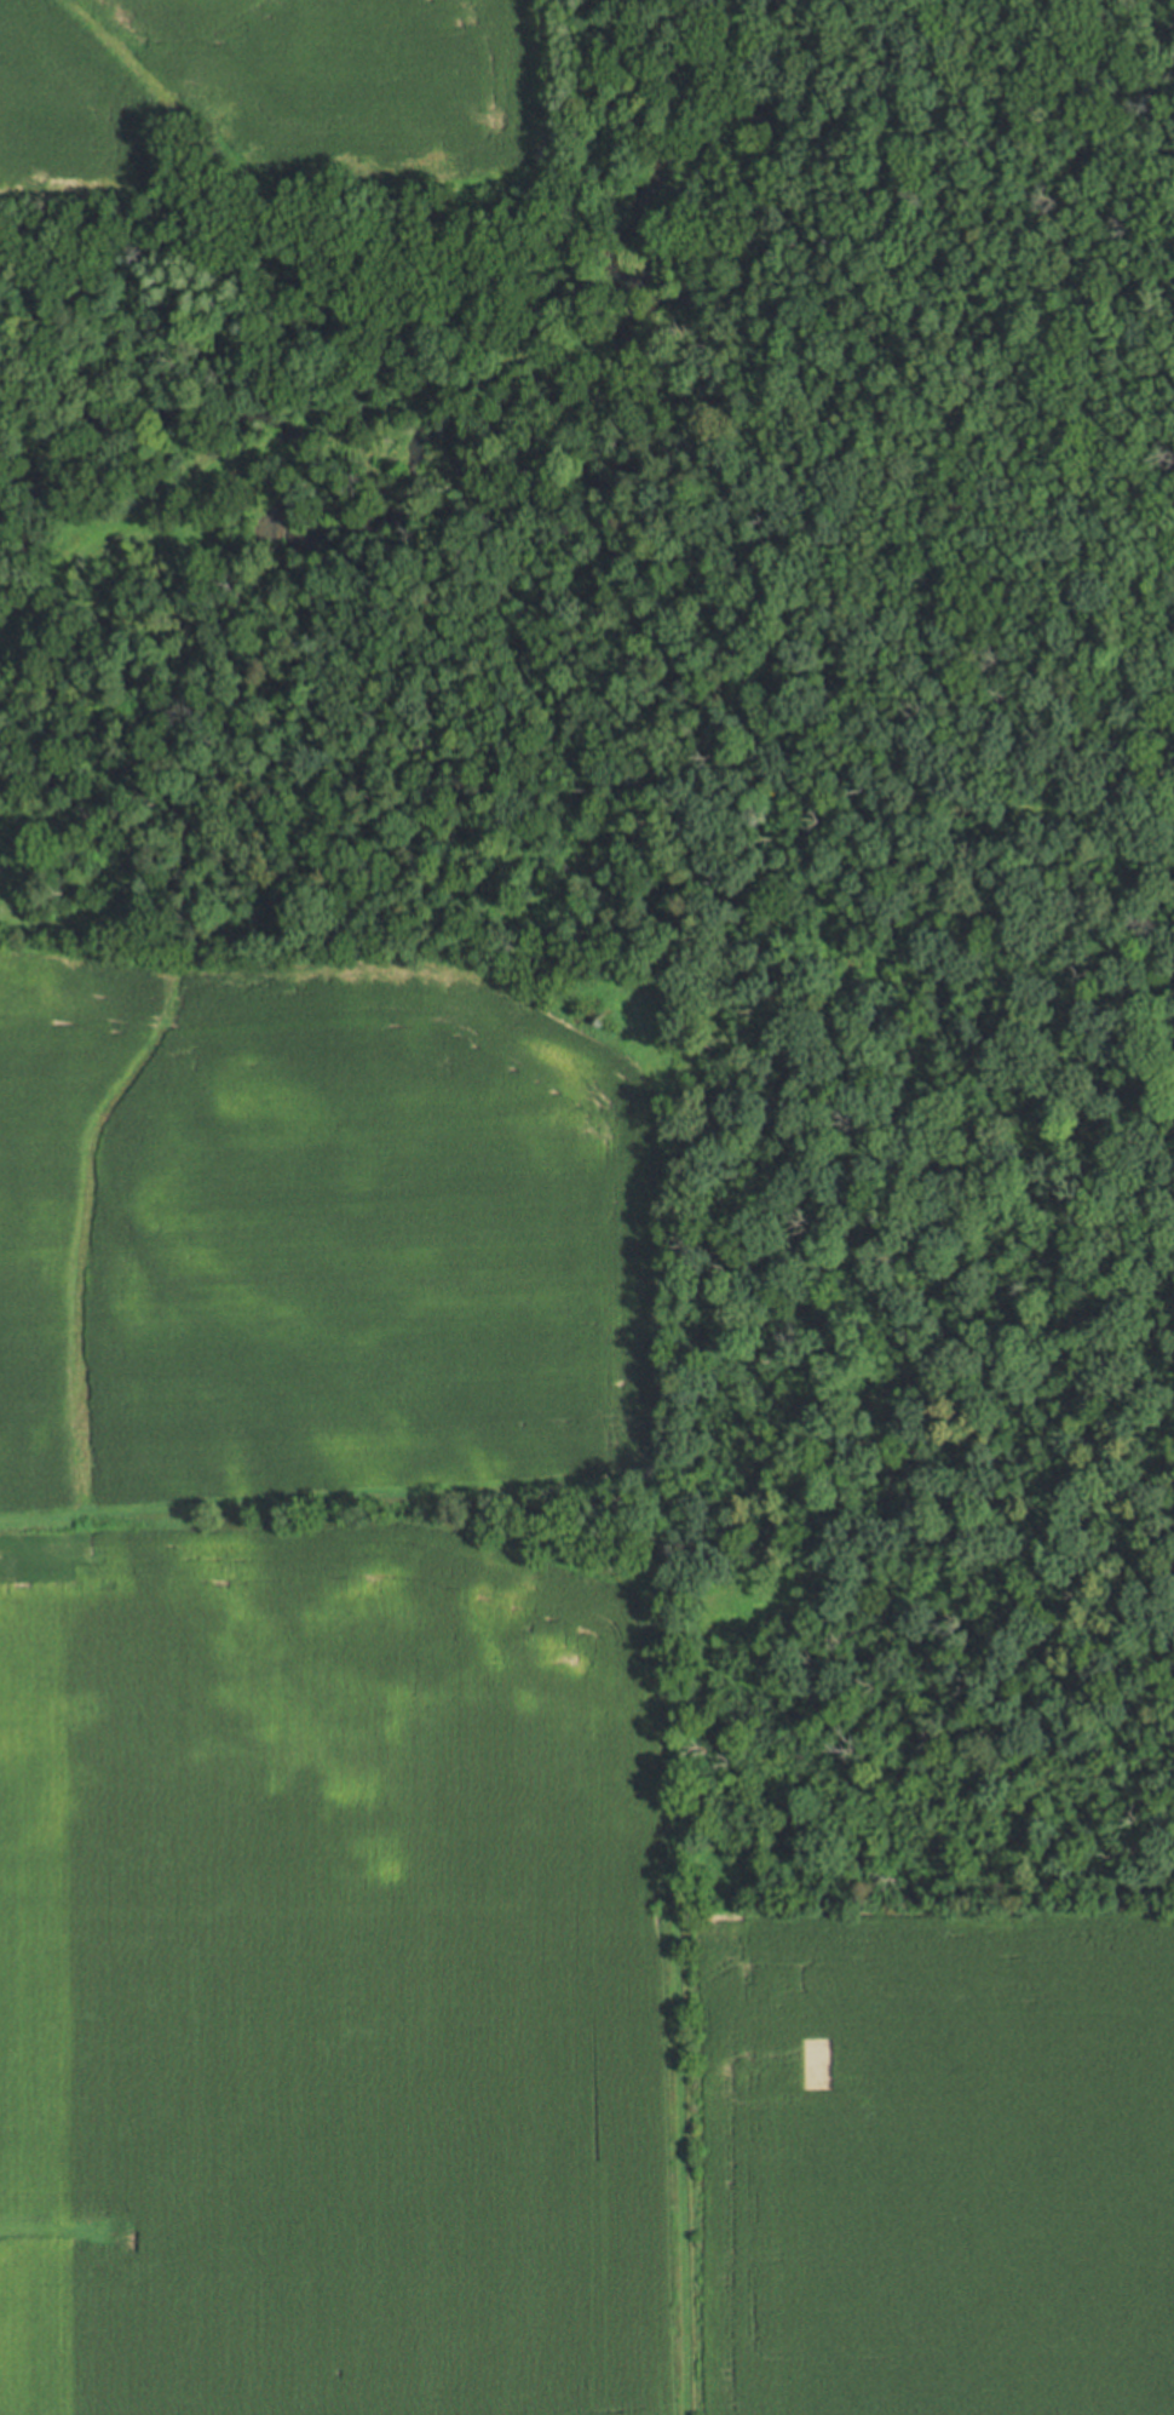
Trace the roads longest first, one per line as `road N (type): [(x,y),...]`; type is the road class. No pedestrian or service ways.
road 1 (track): [(671,1491),(689,2414)]

